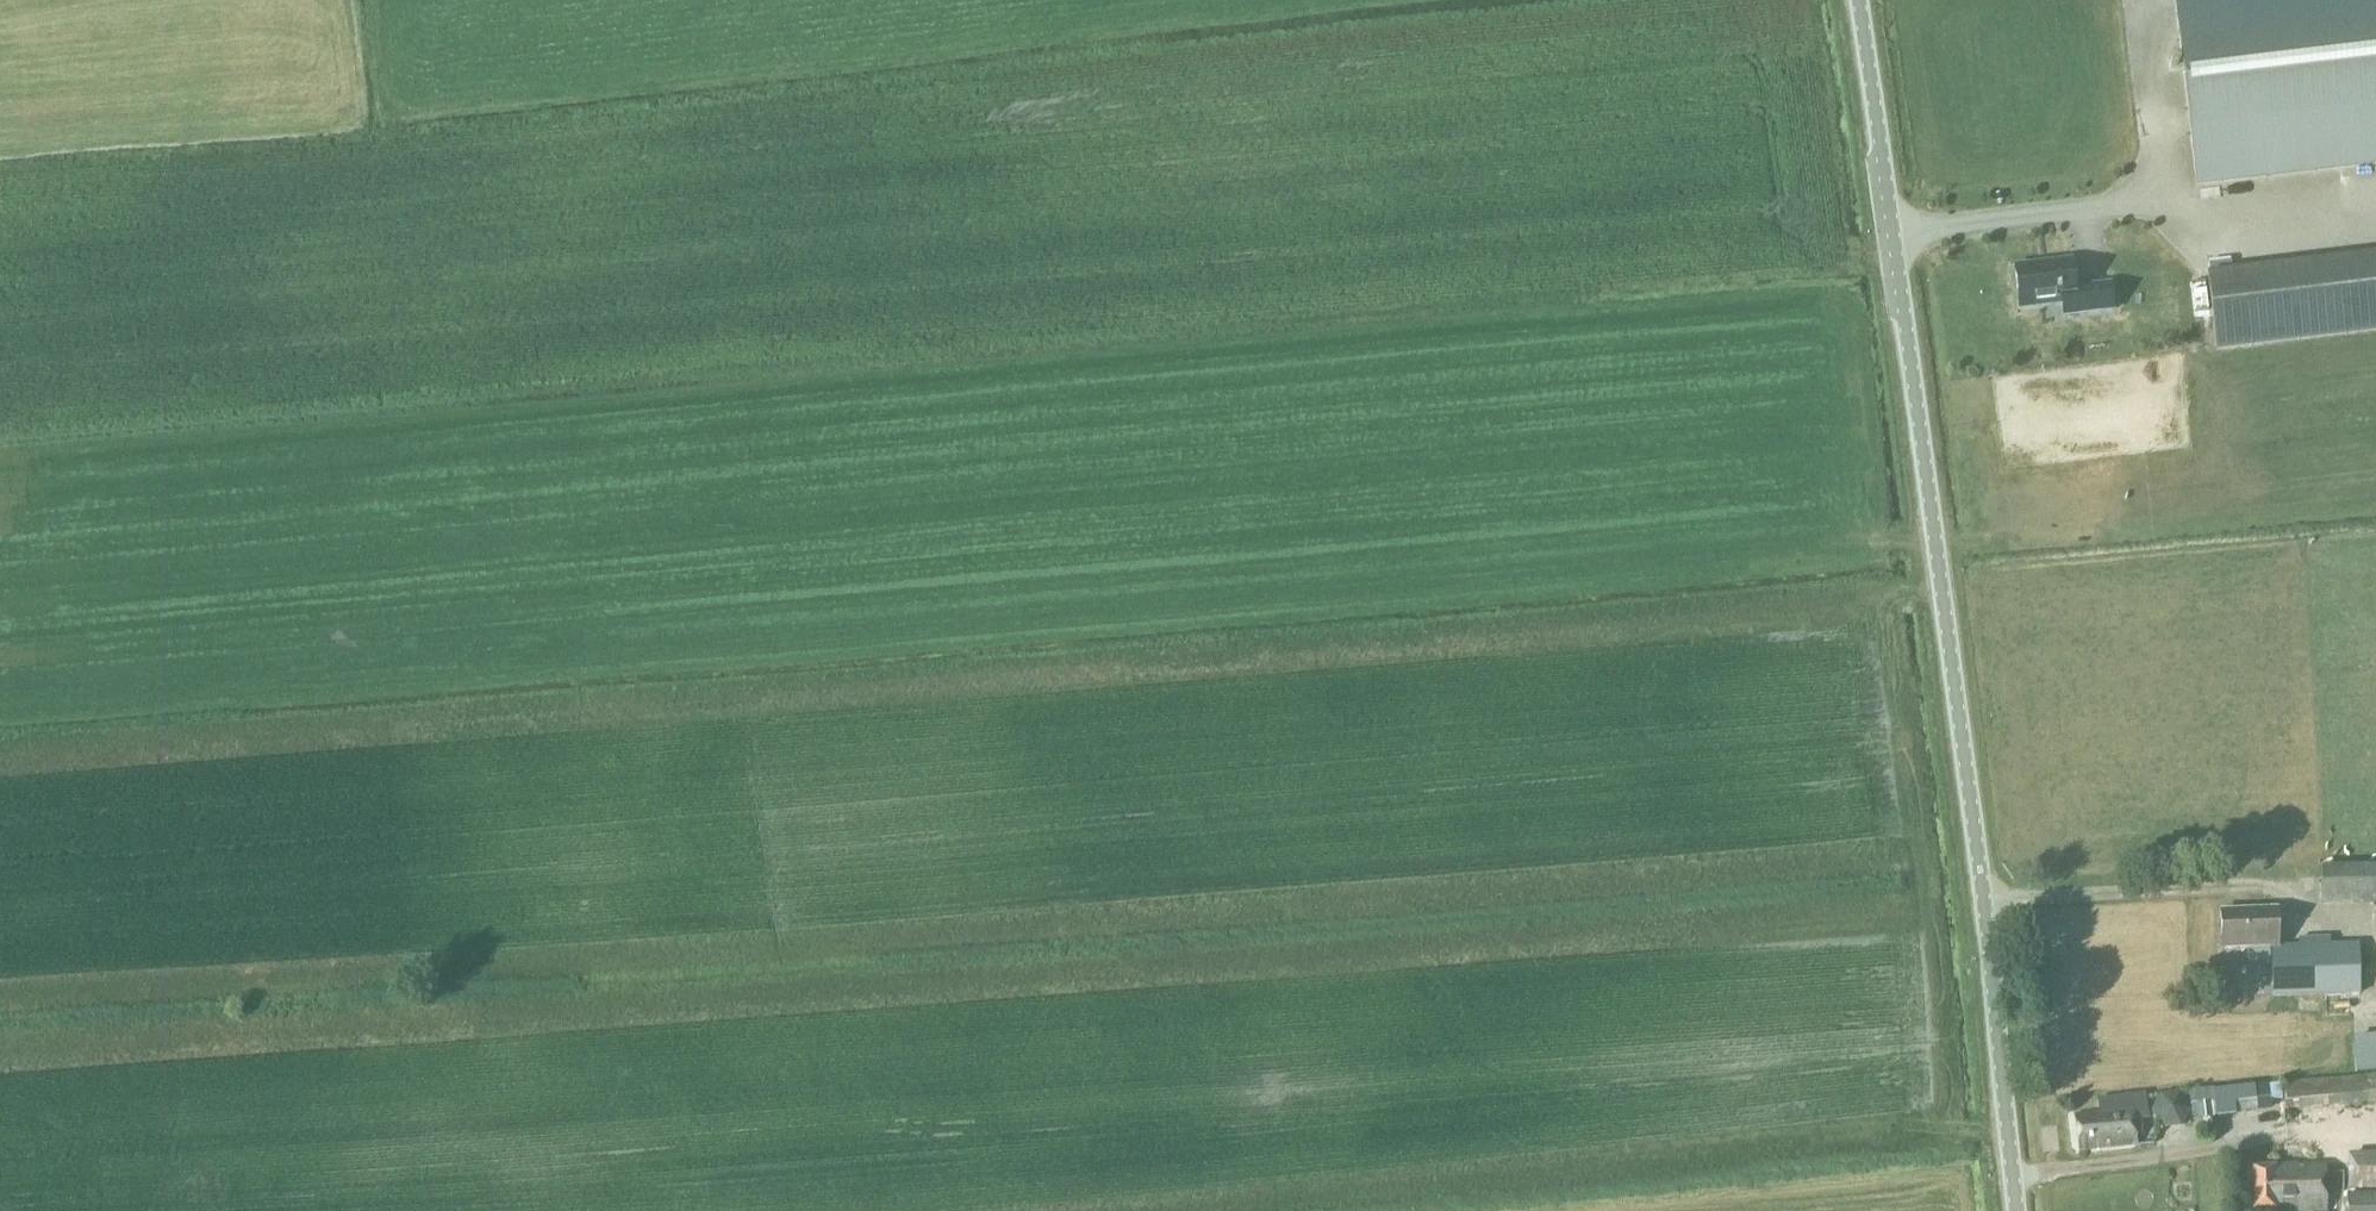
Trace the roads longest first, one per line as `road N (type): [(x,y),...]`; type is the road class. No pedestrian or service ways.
road 1 (unclassified): [(2020,1210),(1857,0)]

